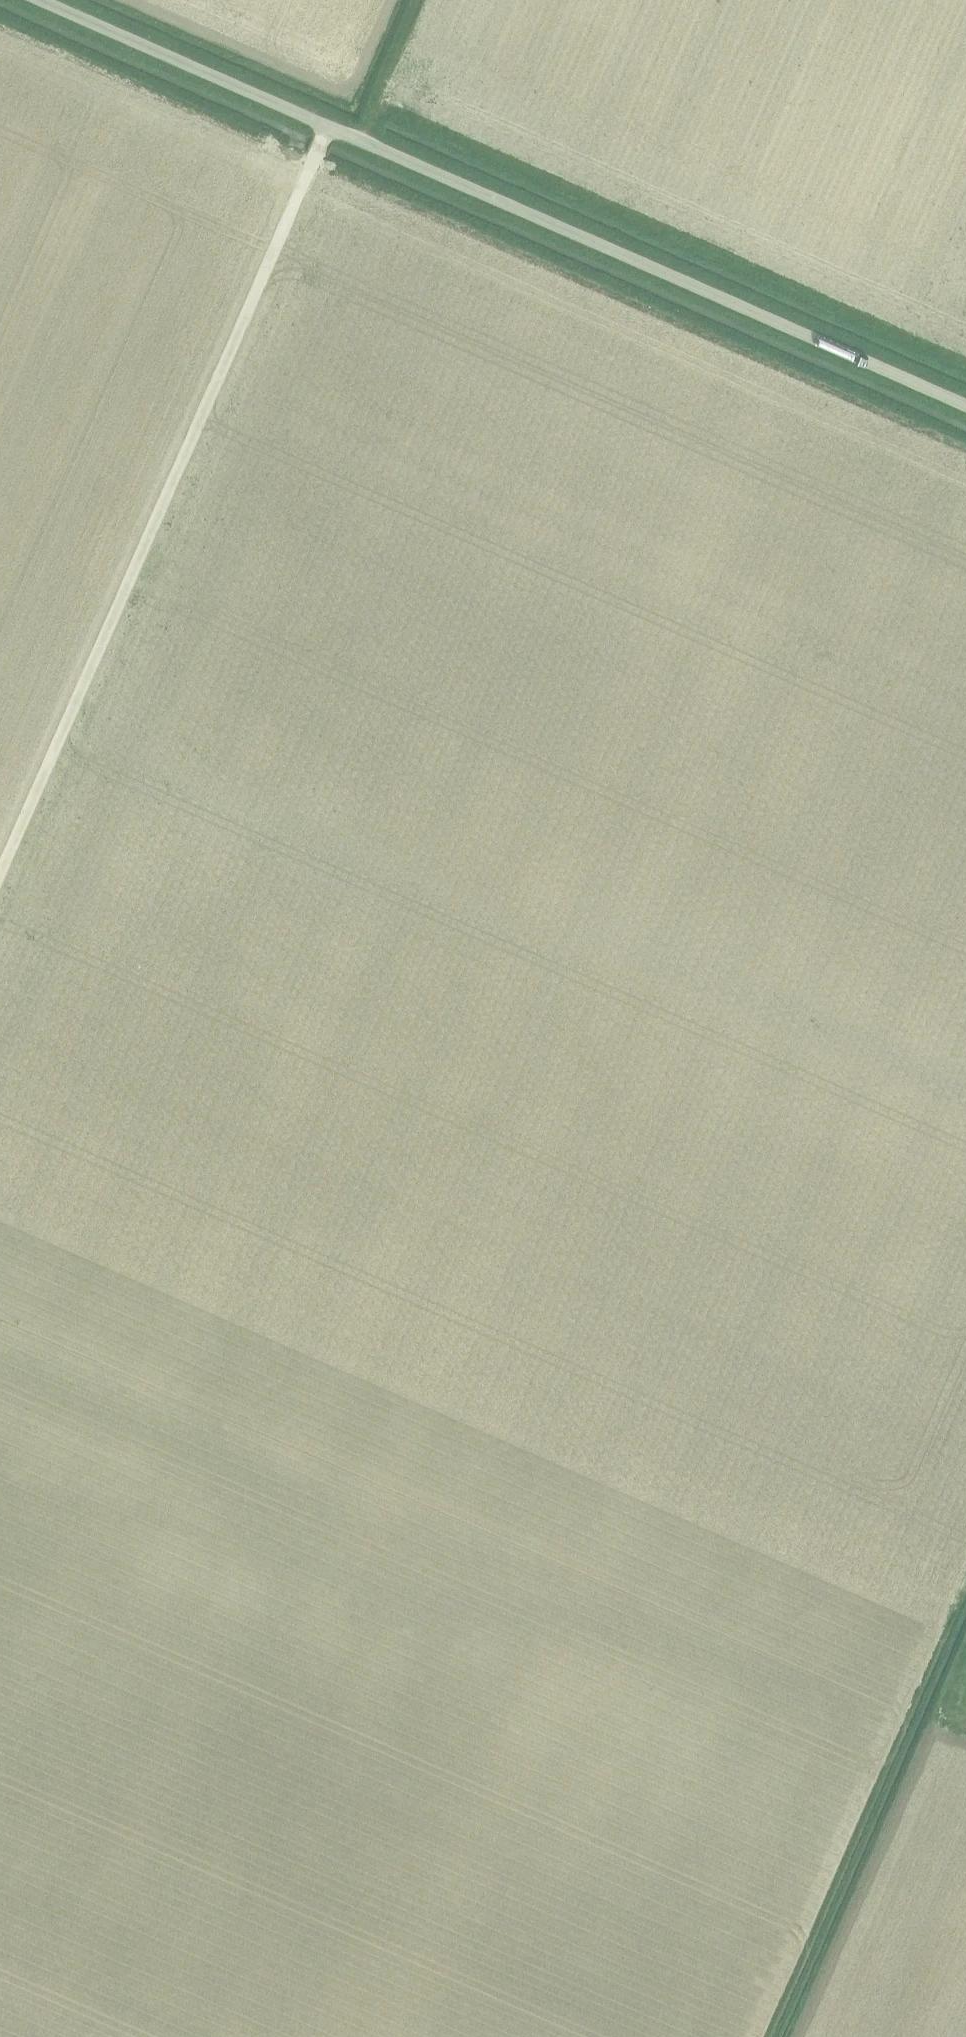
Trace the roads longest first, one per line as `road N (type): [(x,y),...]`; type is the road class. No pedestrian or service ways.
road 1 (unclassified): [(965,392),(65,0)]

